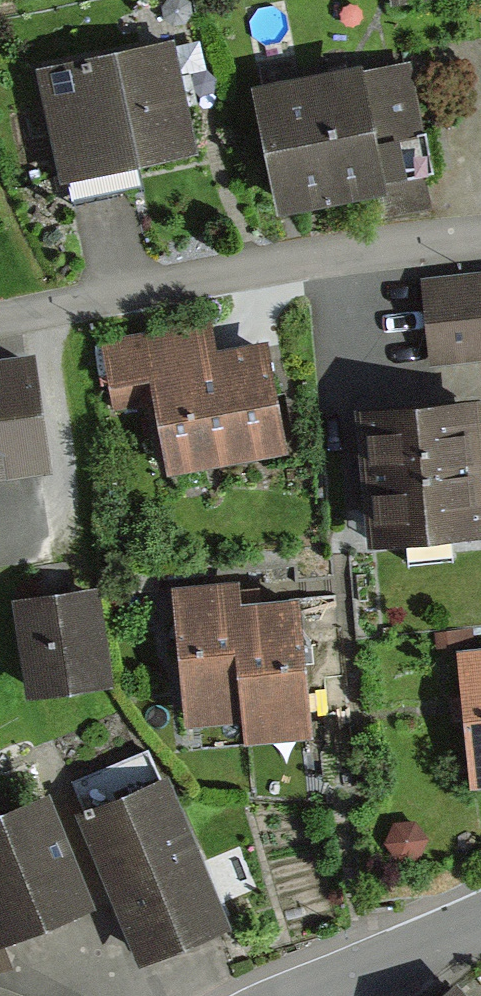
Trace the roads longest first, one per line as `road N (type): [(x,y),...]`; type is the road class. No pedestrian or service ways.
road 1 (residential): [(0,316),(336,251),(480,234)]
road 2 (residential): [(304,995),(480,923)]

